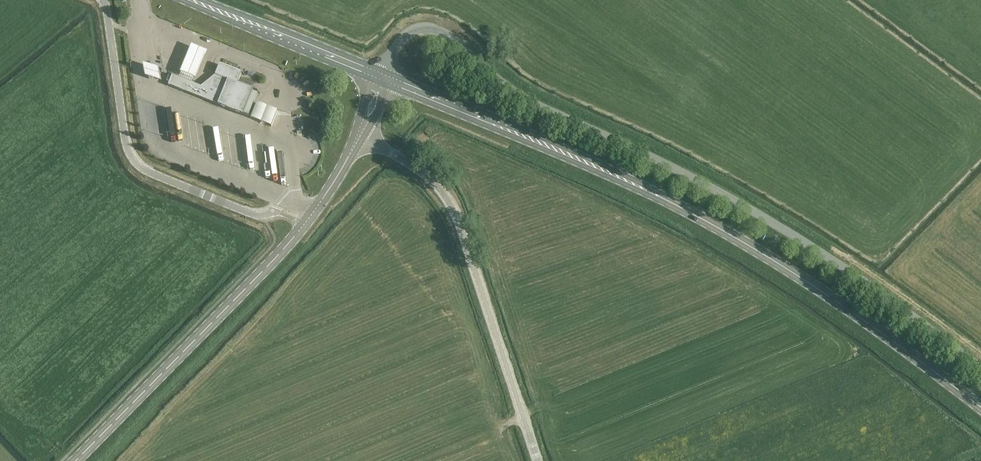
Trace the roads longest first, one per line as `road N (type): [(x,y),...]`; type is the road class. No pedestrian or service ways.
road 1 (unclassified): [(980,368),(807,243),(673,167),(540,106),(447,34),(408,31),(384,79)]
road 2 (secondary): [(980,409),(741,239),(586,162),(384,79)]
road 3 (unclassified): [(537,460),(447,196),(360,134)]
road 4 (unclassified): [(314,211),(293,202),(253,214),(135,161),(105,0)]
road 5 (tertiary): [(75,460),(314,211)]
road 6 (secondary): [(384,79),(189,0)]

